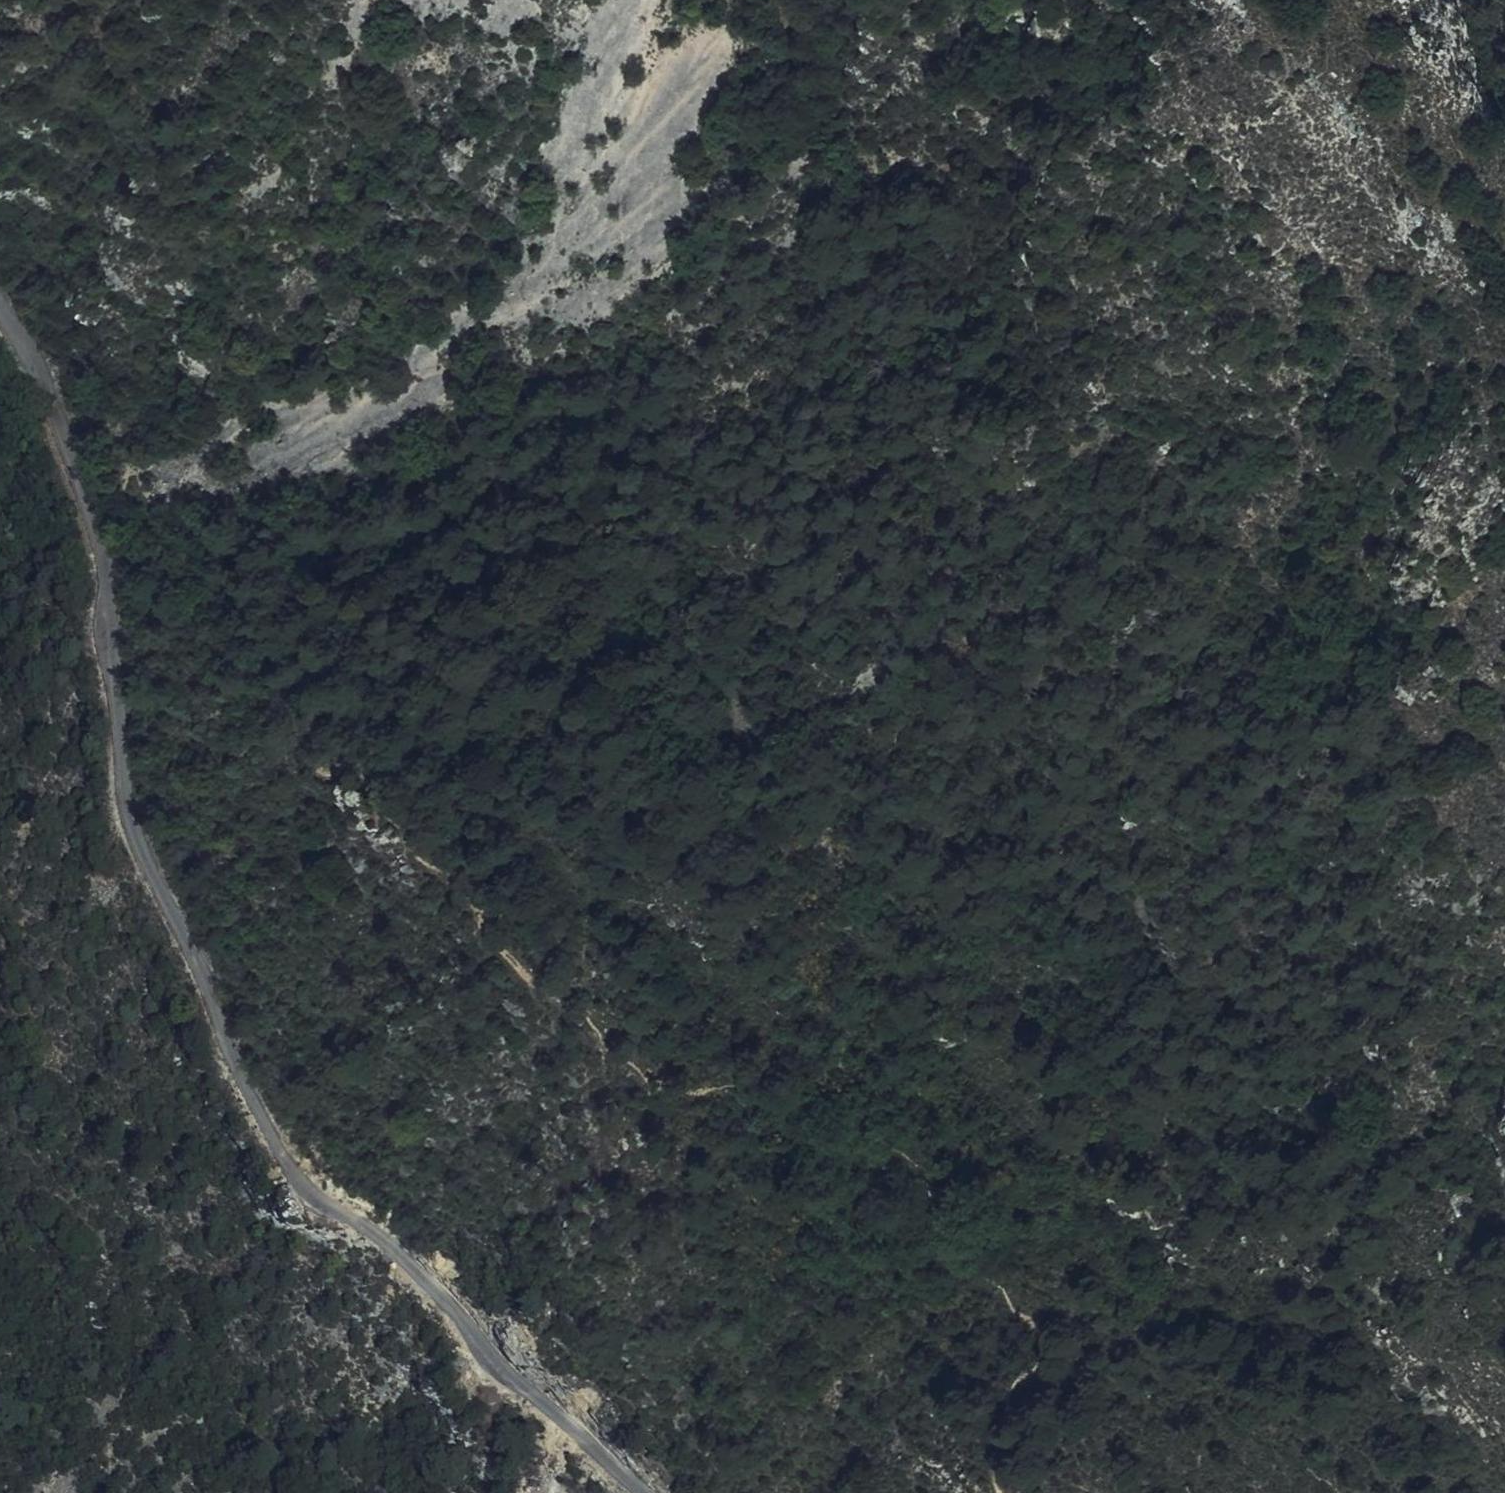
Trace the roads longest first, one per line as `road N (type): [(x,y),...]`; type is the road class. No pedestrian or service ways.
road 1 (tertiary): [(99,548),(123,794),(134,838),(274,1142),(310,1189),(396,1254),(459,1317),(485,1357),(641,1492)]
road 2 (tertiary): [(99,548),(29,366)]

